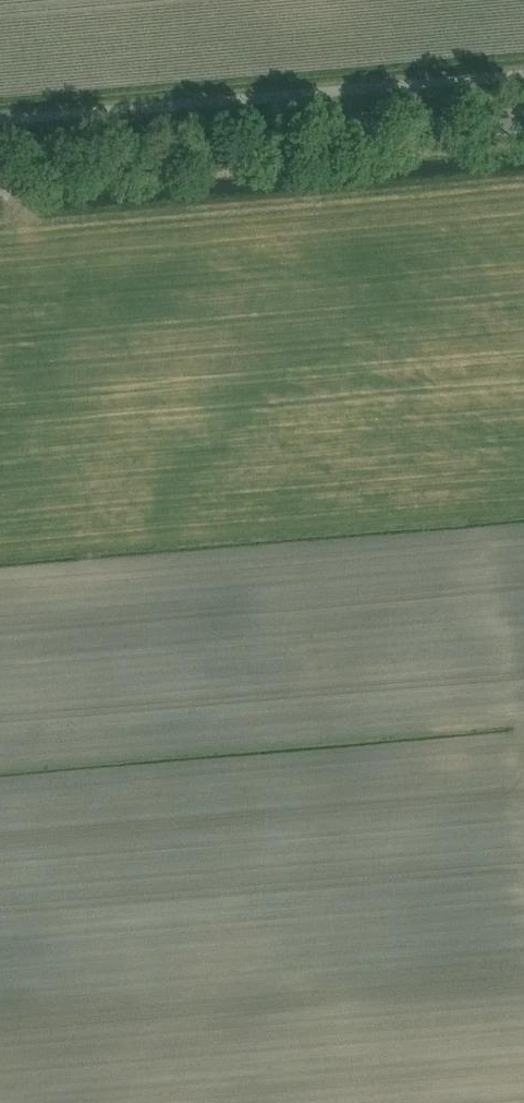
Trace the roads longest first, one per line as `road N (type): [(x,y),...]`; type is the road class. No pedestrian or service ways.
road 1 (tertiary): [(0,162),(523,118)]

